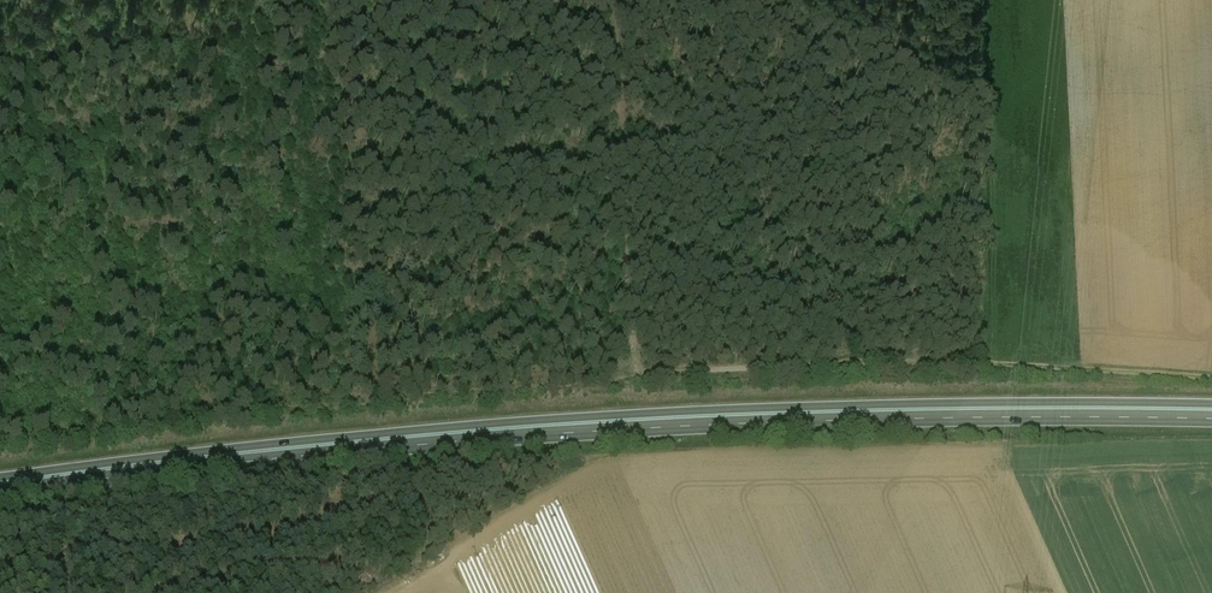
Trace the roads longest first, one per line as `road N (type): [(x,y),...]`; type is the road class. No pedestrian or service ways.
road 1 (trunk): [(1211,405),(931,403),(628,415),(456,425),(0,477)]
road 2 (trunk): [(0,491),(626,429),(1211,419)]

